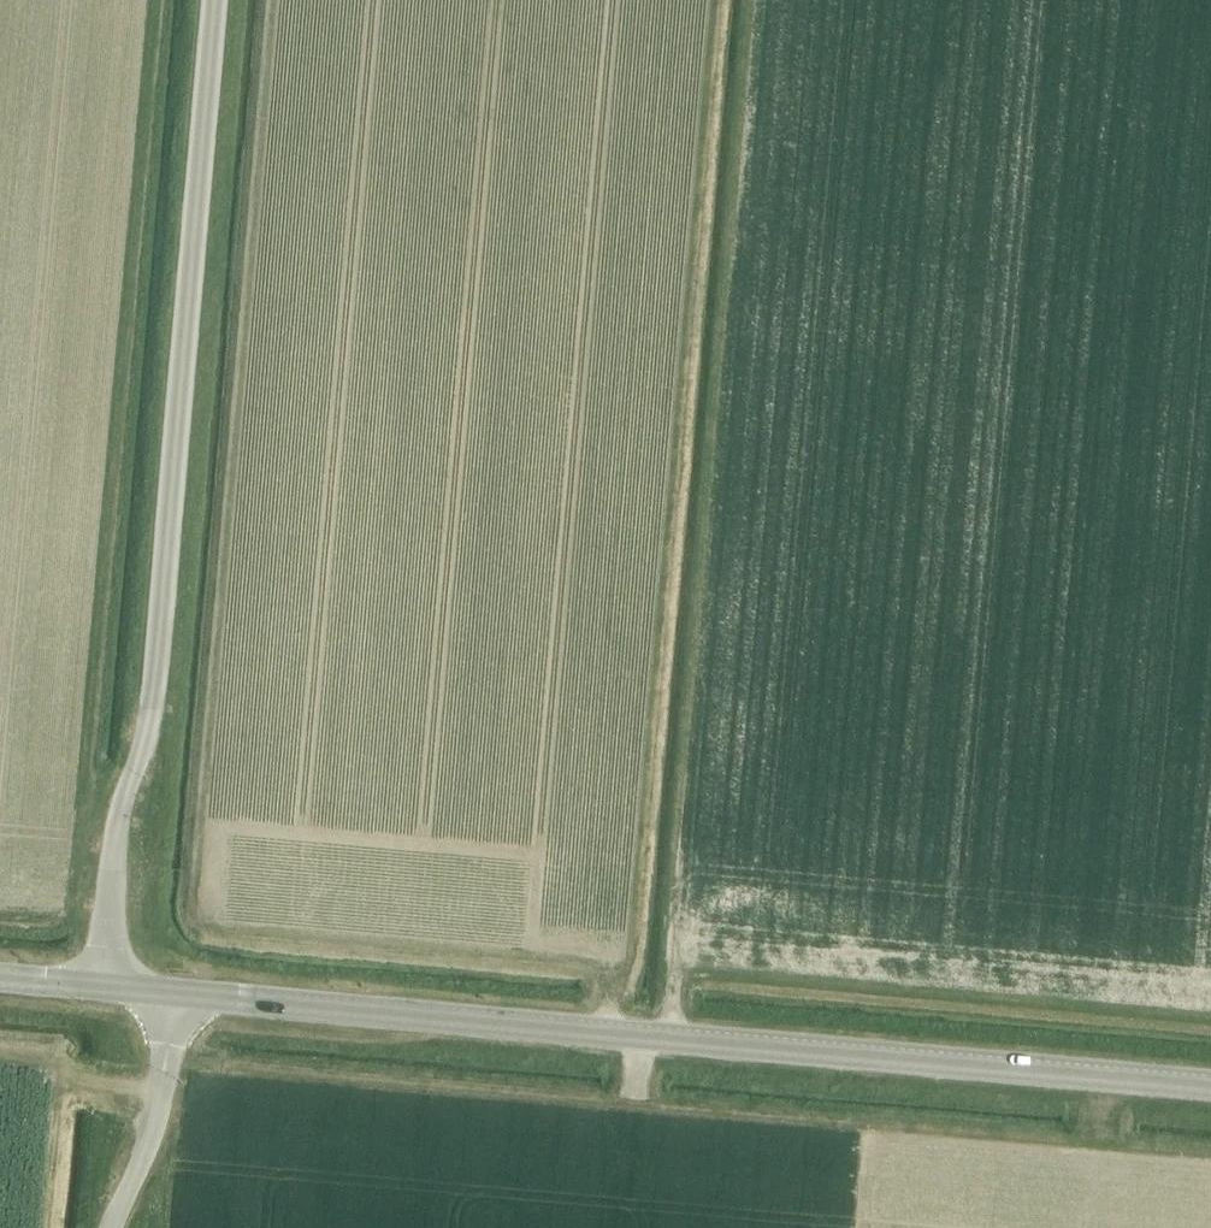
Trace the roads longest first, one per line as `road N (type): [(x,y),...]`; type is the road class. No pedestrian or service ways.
road 1 (secondary): [(1210,1089),(177,997)]
road 2 (unclassified): [(104,989),(115,830),(152,715),(215,0)]
road 3 (unclassified): [(118,1227),(157,1119),(177,997)]

